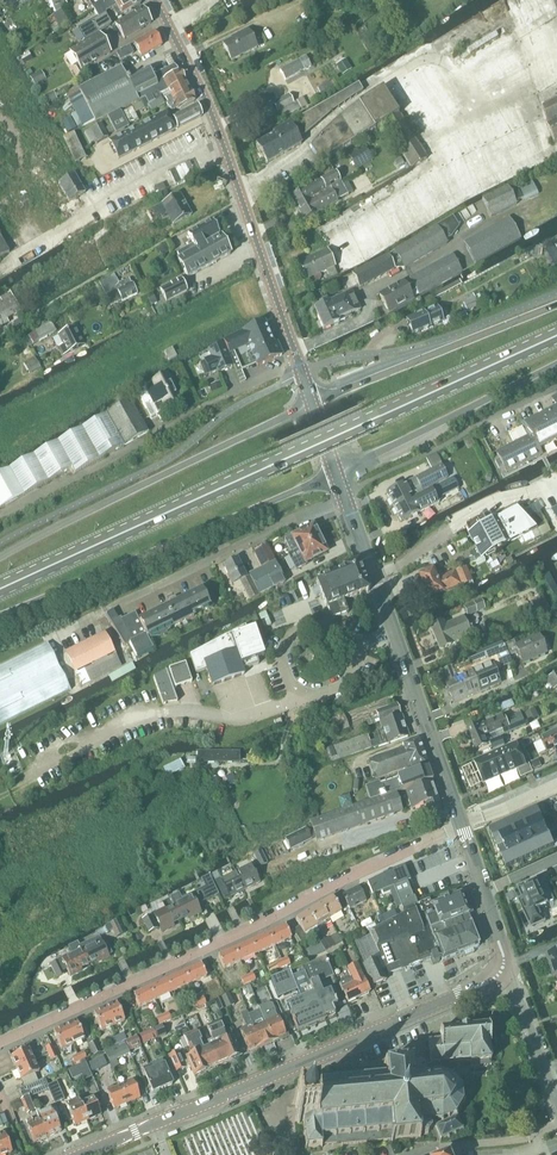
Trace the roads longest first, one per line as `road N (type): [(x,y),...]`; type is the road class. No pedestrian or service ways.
road 1 (primary): [(0,589),(556,335)]
road 2 (residential): [(462,825),(0,1042)]
road 3 (tertiary): [(301,373),(226,149),(156,0)]
road 4 (tertiary): [(152,1125),(500,972)]
road 5 (primary): [(0,615),(335,473)]
road 6 (unclassified): [(0,543),(170,458),(227,412),(301,373)]
road 7 (primary): [(311,404),(0,556)]
road 8 (unclassified): [(301,373),(426,344),(556,293)]
road 9 (primary): [(556,305),(311,404)]
road 10 (primary): [(335,473),(556,364)]
road 11 (tertiary): [(462,825),(394,633)]
road 12 (tertiary): [(394,633),(335,473)]
road 13 (residential): [(412,1154),(556,1125)]
road 14 (residential): [(354,647),(350,635),(321,622),(291,632),(281,657),(290,685),(302,691)]
road 15 (tertiary): [(556,1097),(500,972)]

